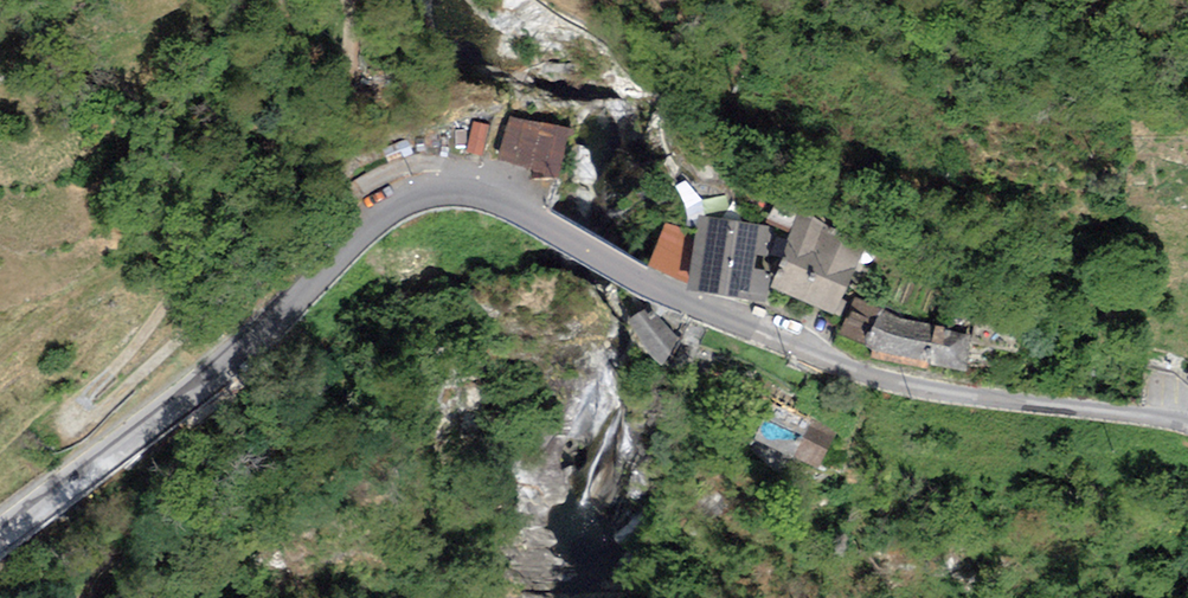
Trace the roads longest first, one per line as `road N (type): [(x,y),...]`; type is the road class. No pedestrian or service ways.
road 1 (track): [(344,0),(349,38),(341,95),(247,163),(137,344),(63,413),(58,430),(81,433),(342,201),(376,216)]
road 2 (tertiary): [(684,303),(507,206),(469,192),(424,191),(376,216),(238,355),(0,530)]
road 3 (tertiary): [(684,303),(881,378),(1187,424)]

